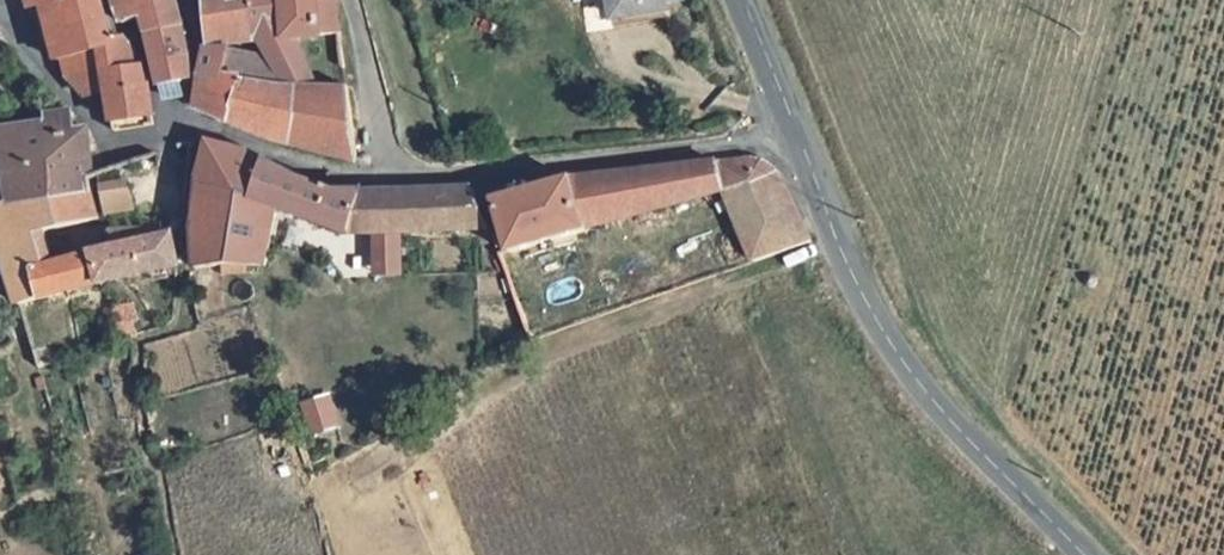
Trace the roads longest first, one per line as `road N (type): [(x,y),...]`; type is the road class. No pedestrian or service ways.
road 1 (tertiary): [(796,144),(893,350),(954,426),(1083,554)]
road 2 (residential): [(388,175),(330,171),(205,132),(108,147),(85,109),(0,16)]
road 3 (unclassified): [(796,144),(388,175)]
road 4 (unclassified): [(388,175),(349,0)]
road 5 (tertiary): [(745,0),(796,144)]

